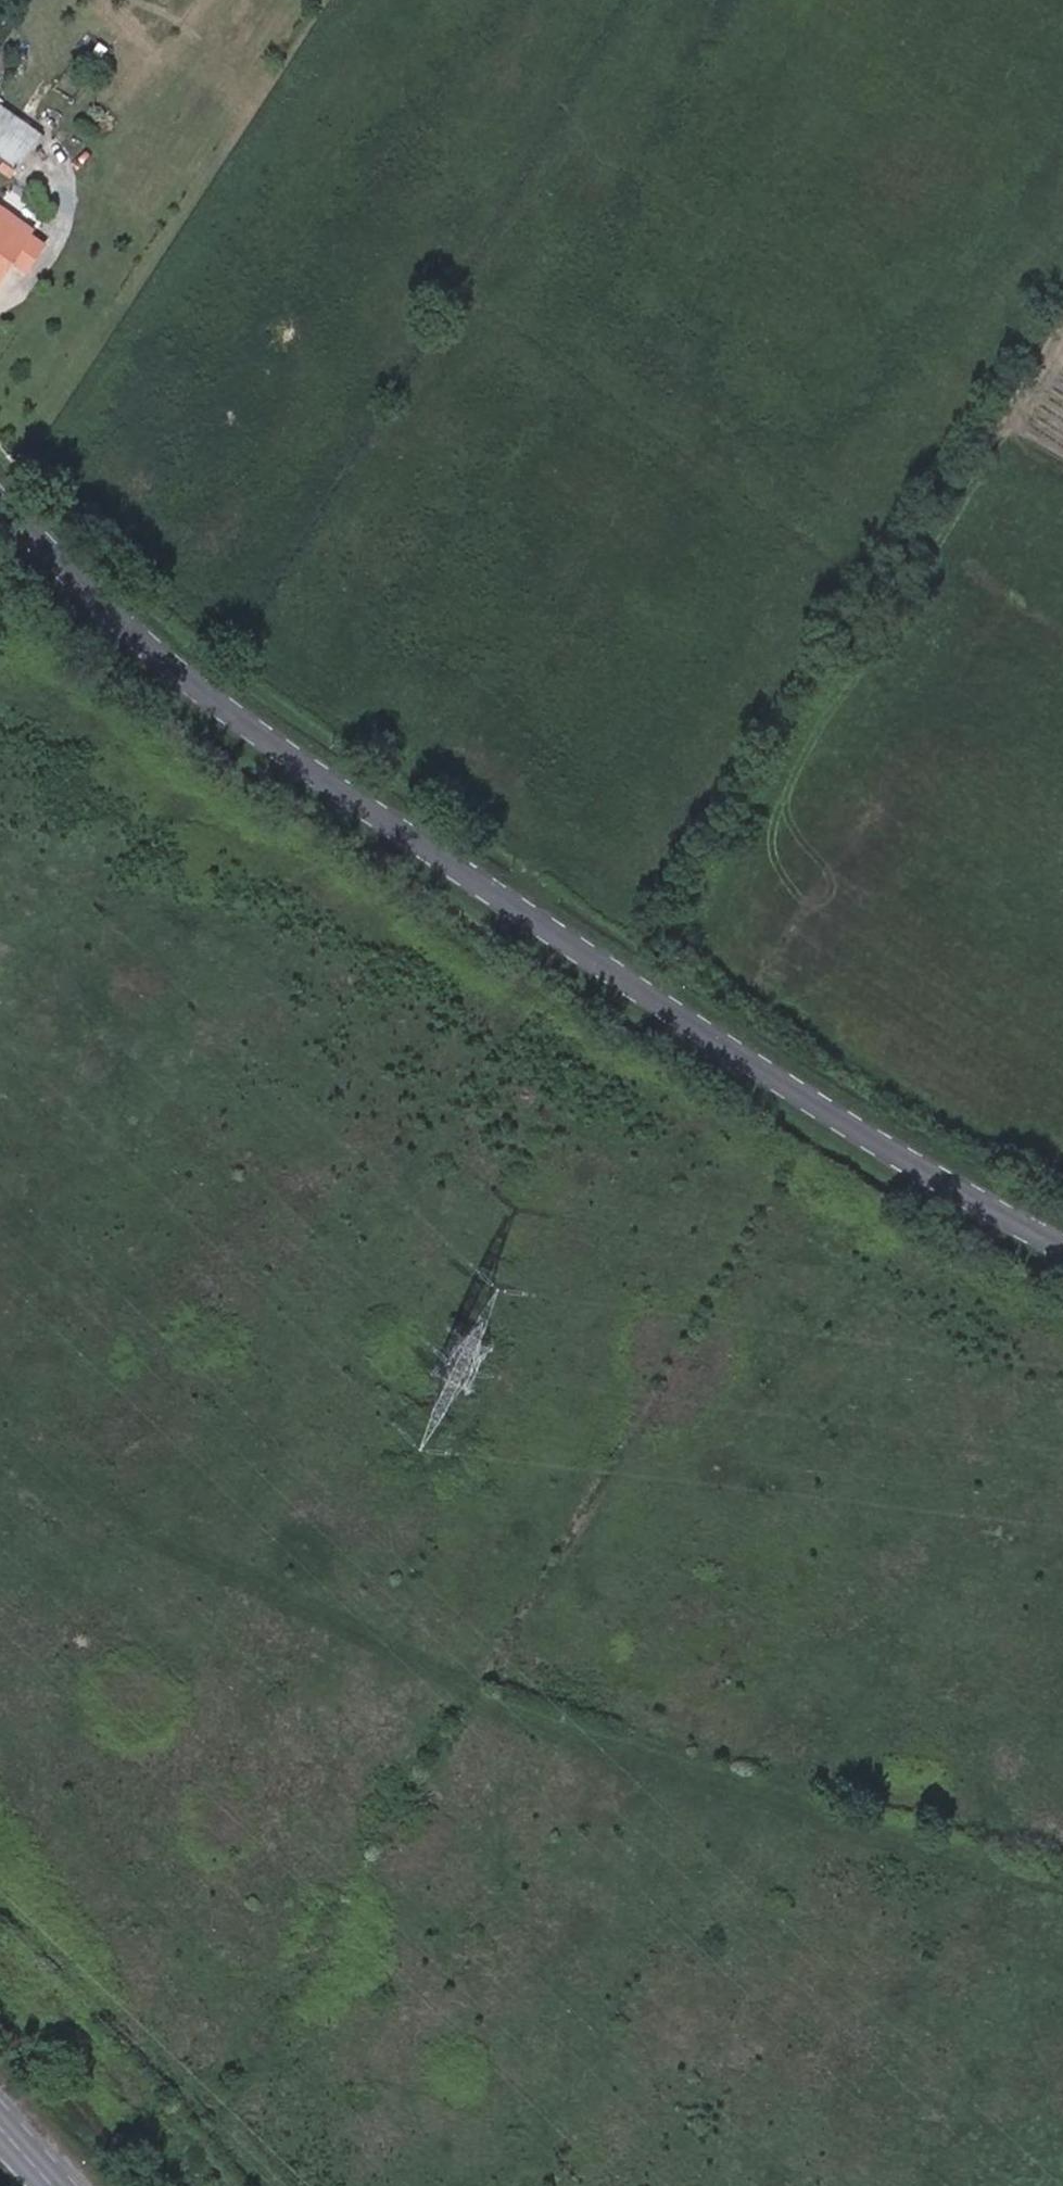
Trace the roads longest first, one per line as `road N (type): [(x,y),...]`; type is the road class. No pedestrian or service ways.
road 1 (residential): [(1062,1268),(988,1233),(721,1047),(283,762),(0,485)]

